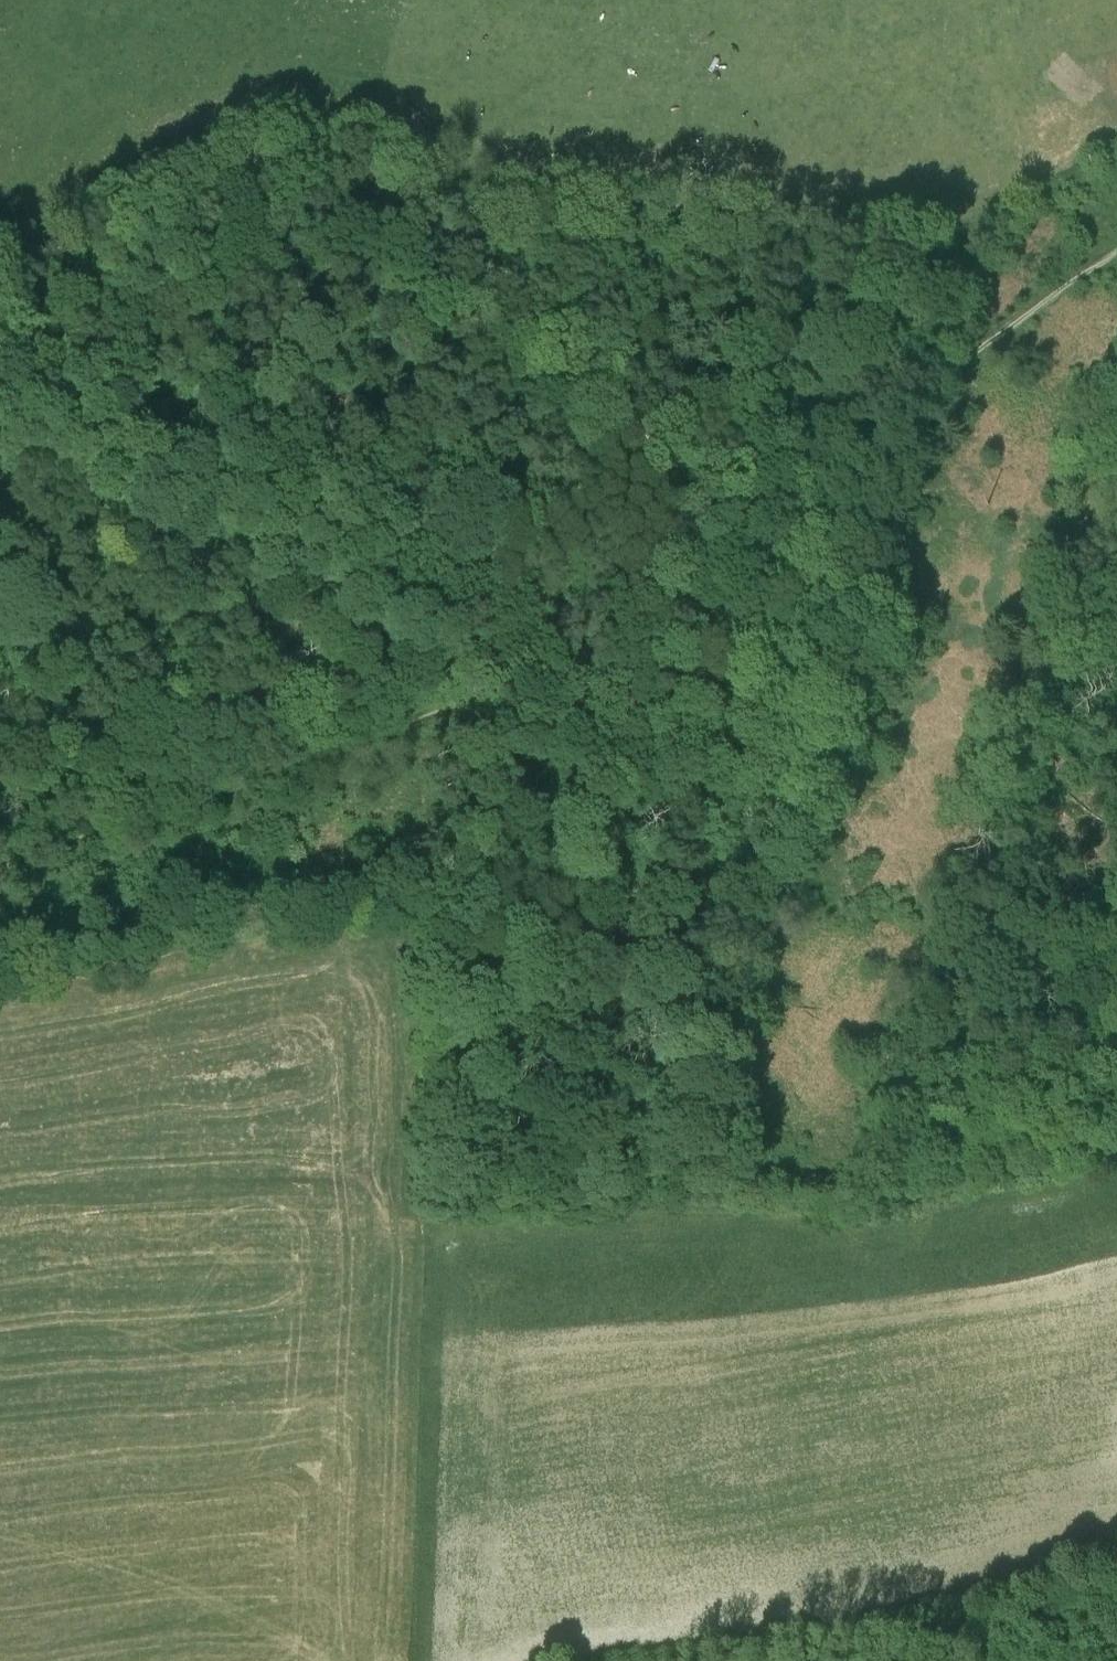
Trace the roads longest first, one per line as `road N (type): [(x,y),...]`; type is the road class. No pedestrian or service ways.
road 1 (track): [(574,657),(761,468),(969,361),(1116,265)]
road 2 (unclassified): [(751,1660),(895,1660)]

